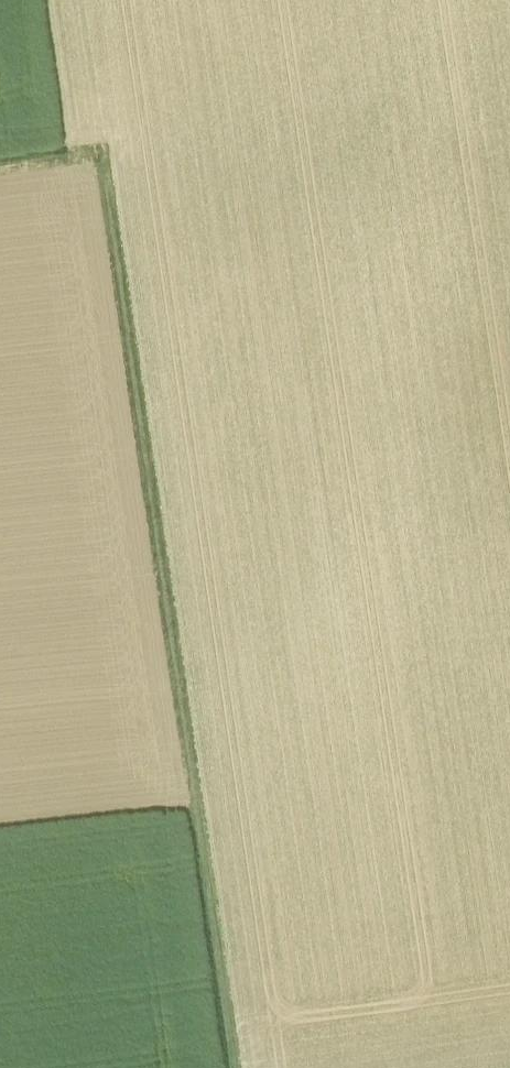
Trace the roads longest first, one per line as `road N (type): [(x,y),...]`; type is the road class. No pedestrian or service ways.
road 1 (track): [(232,1067),(95,161),(0,173)]
road 2 (track): [(95,161),(509,107)]

